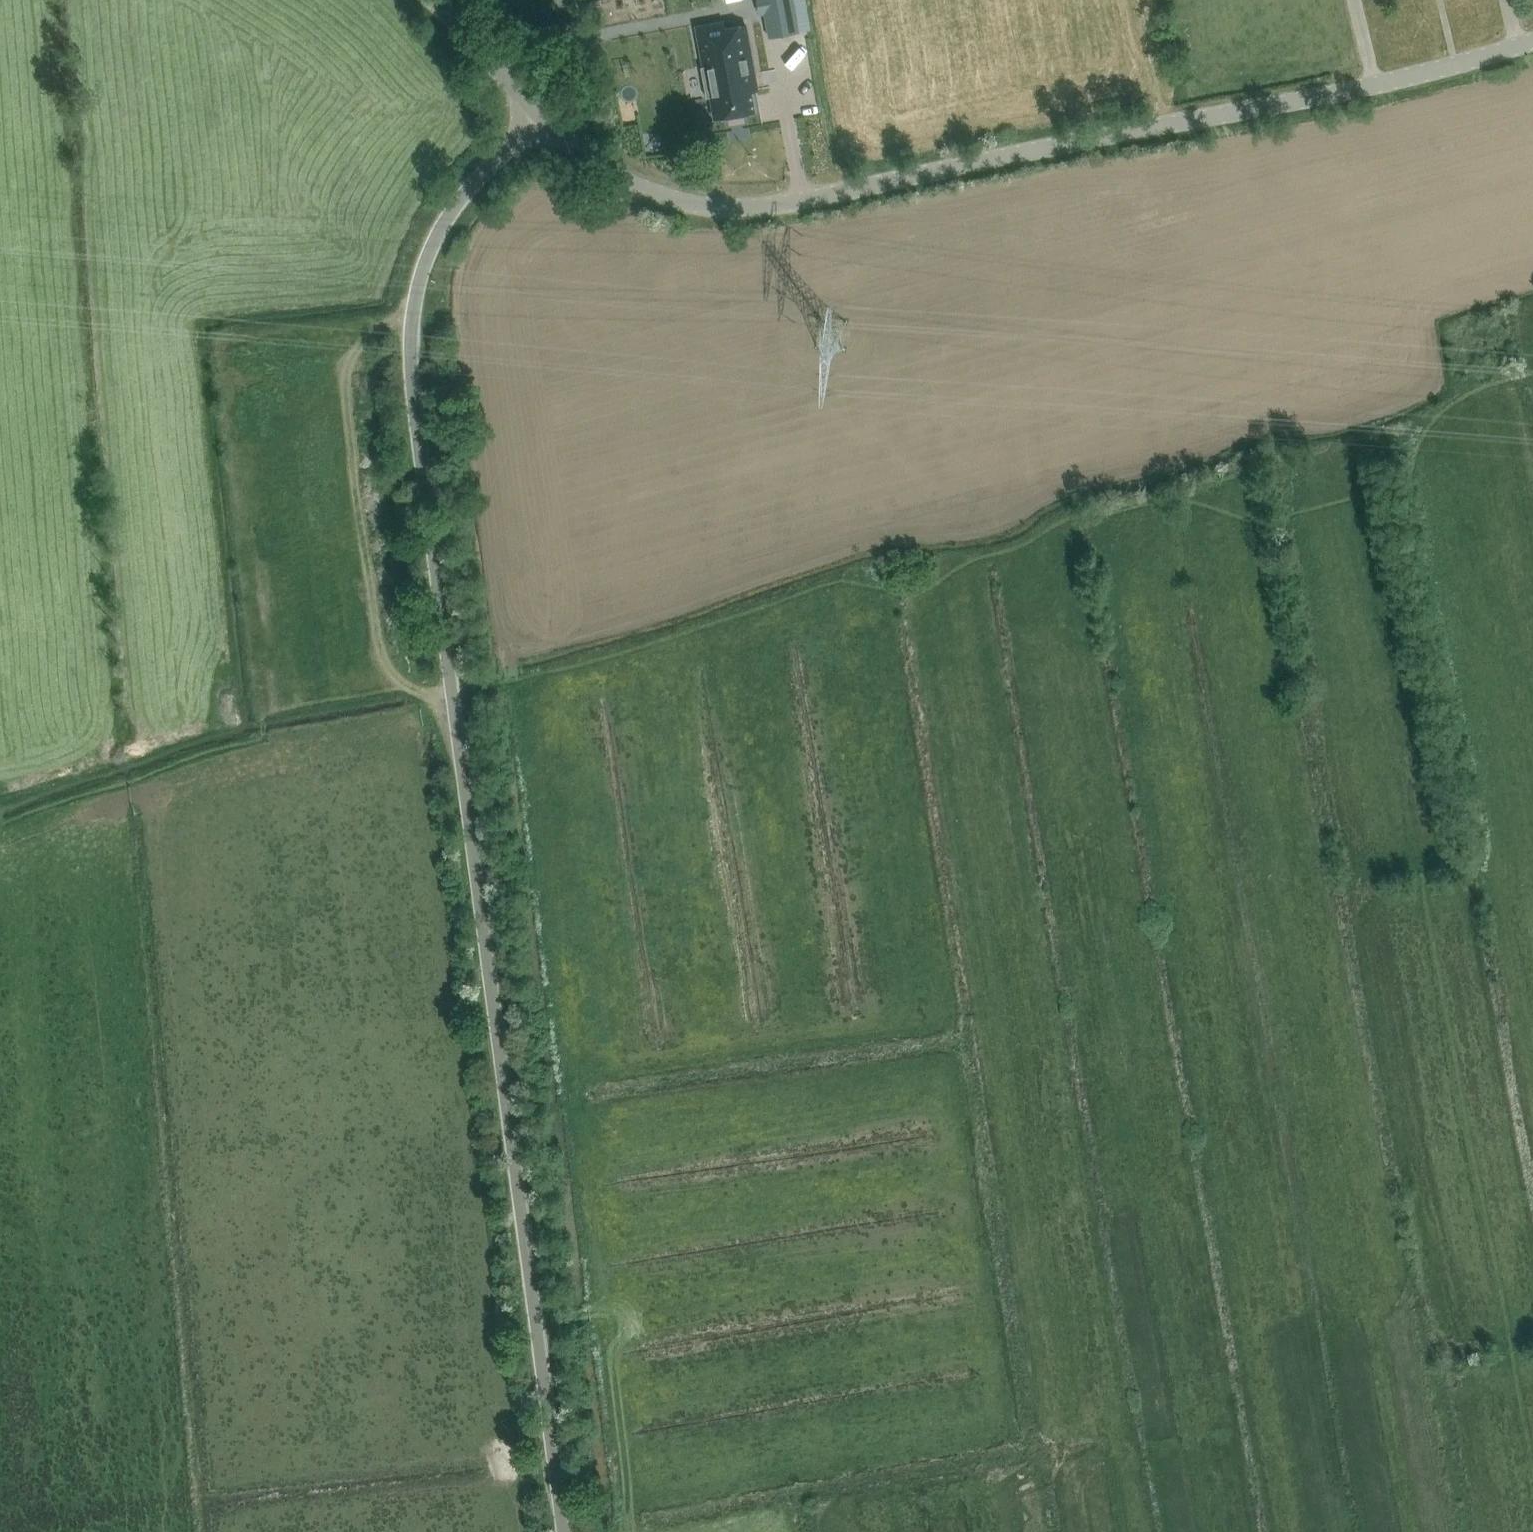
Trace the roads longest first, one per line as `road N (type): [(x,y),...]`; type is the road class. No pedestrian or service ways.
road 1 (unclassified): [(564,1531),(409,361),(415,289),(439,231),(537,114)]
road 2 (tertiary): [(537,114),(605,167),(675,202),(783,203),(1454,65),(1532,40)]
road 3 (tertiary): [(537,114),(431,0)]

